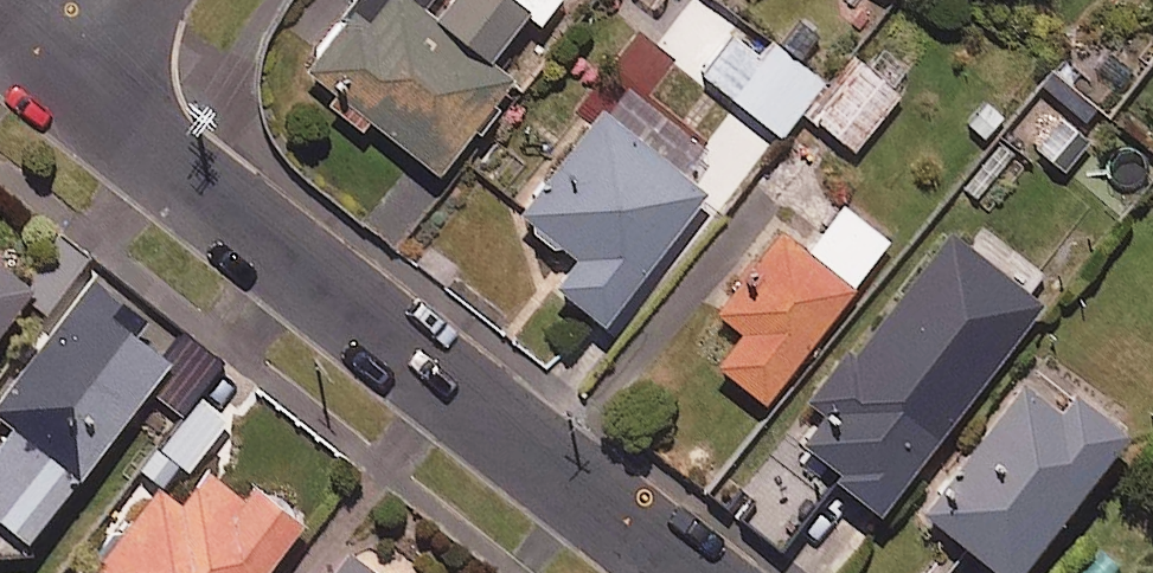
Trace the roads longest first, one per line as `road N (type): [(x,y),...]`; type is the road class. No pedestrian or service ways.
road 1 (residential): [(66,85),(686,572)]

